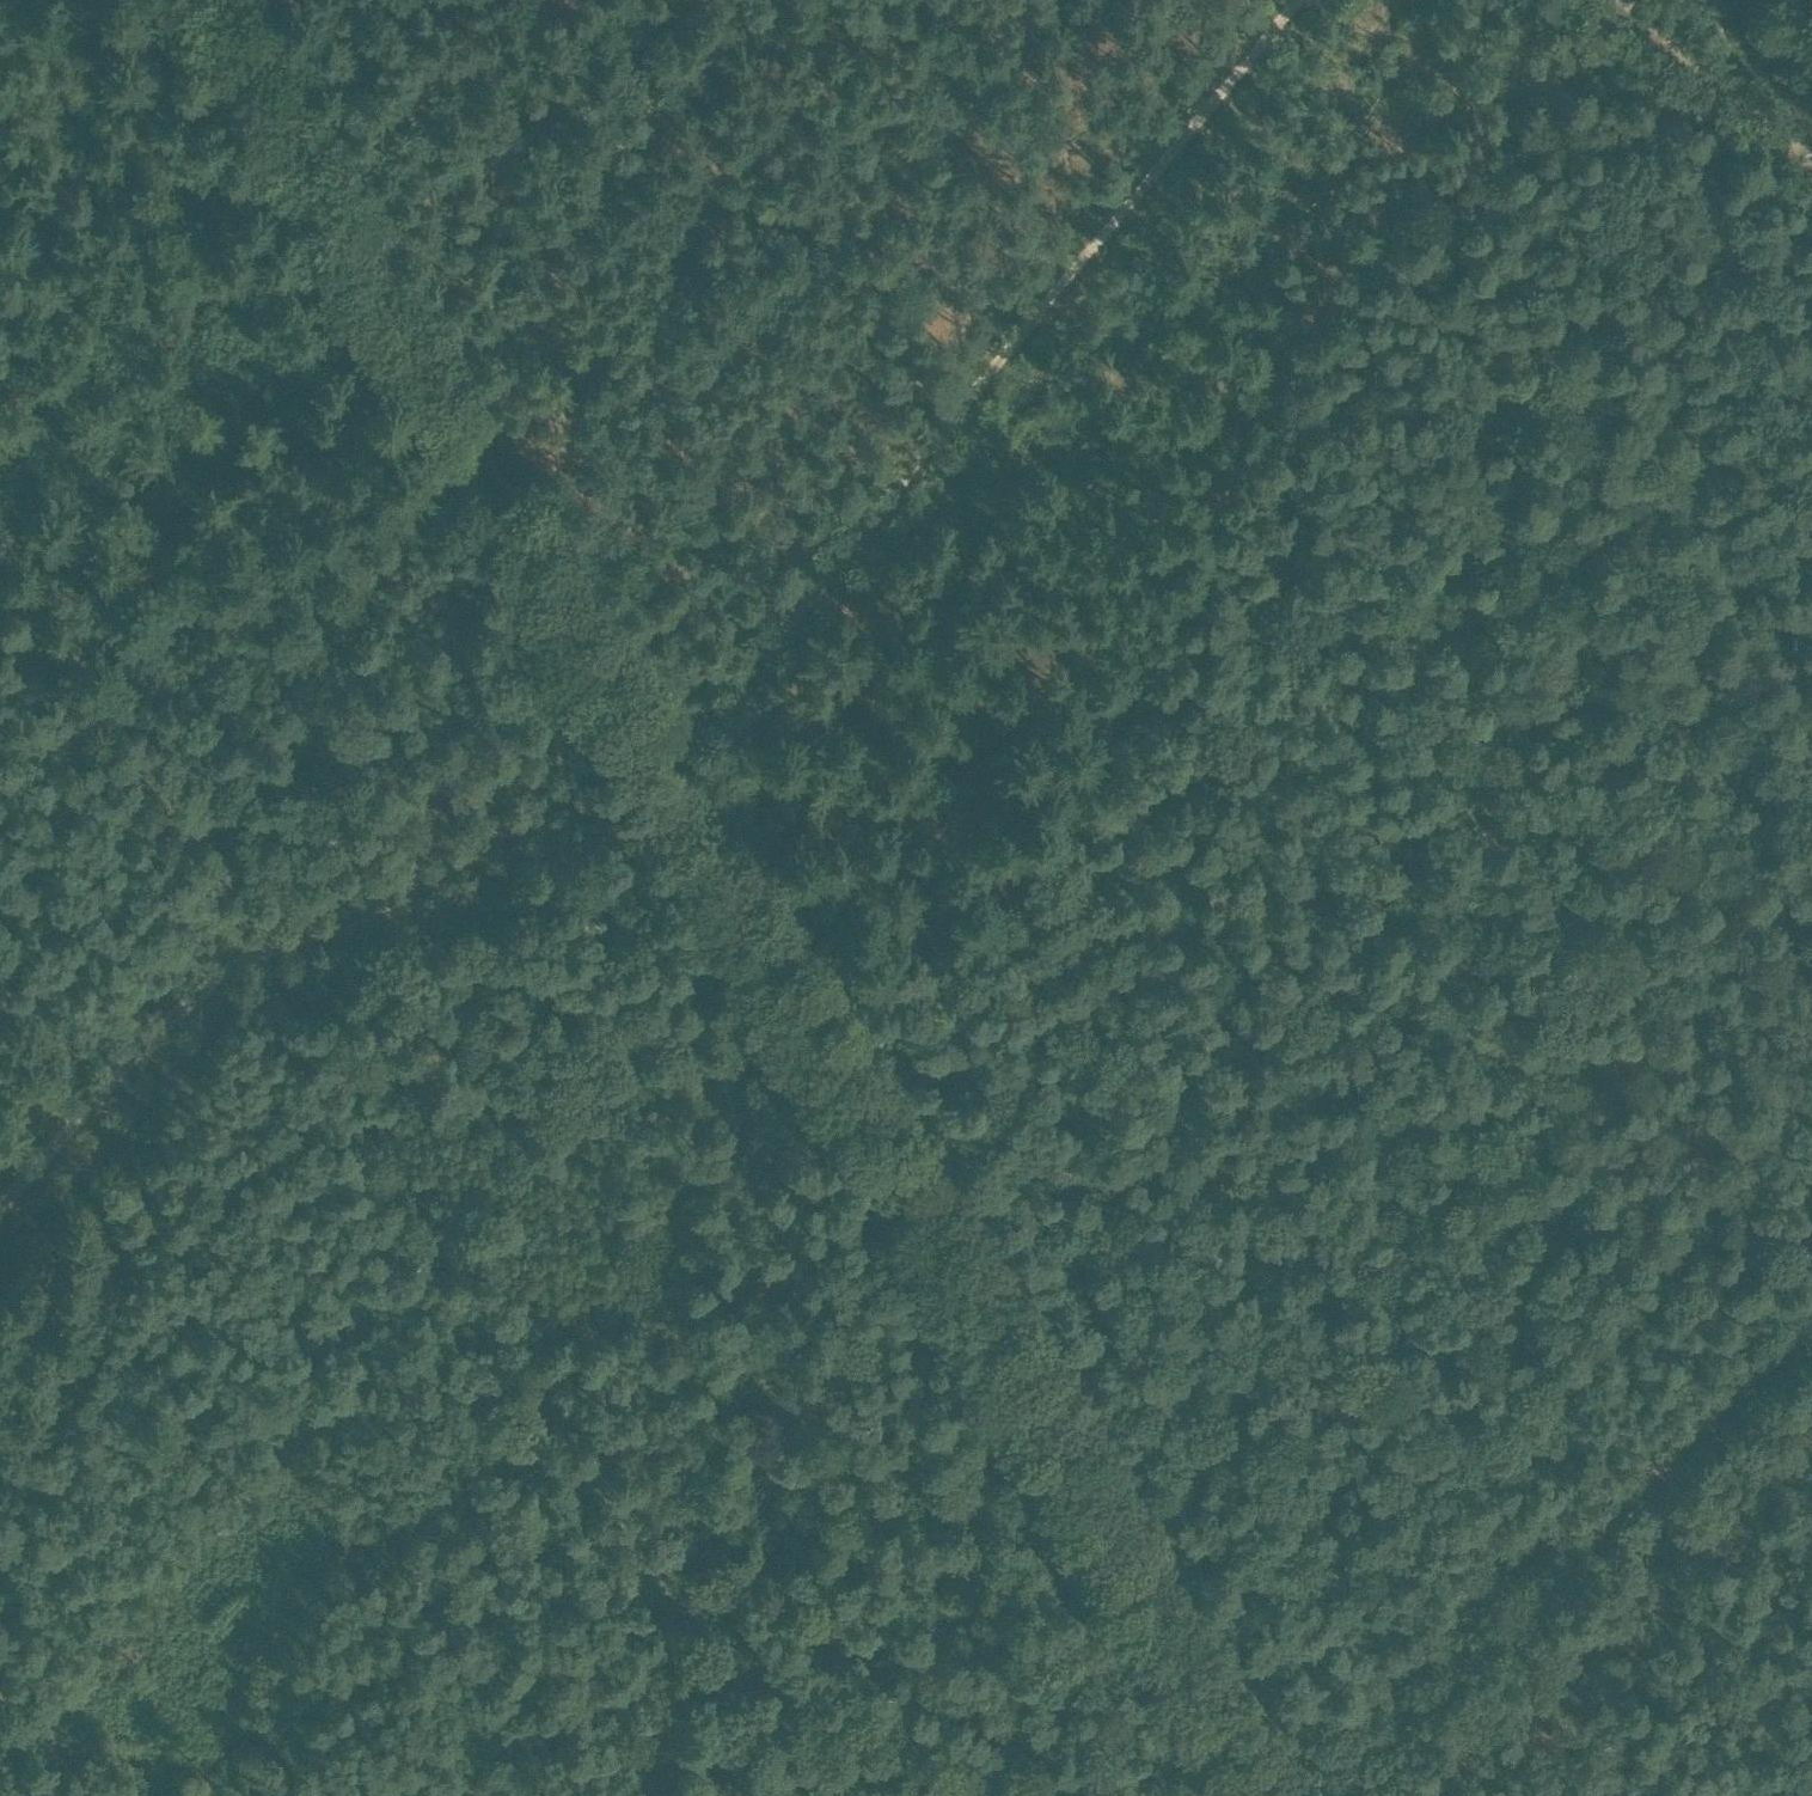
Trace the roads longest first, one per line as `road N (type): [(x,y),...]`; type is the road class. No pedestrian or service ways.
road 1 (track): [(225,0),(670,731),(821,1005),(1267,1754),(1284,1795)]
road 2 (track): [(1811,1310),(1304,1795)]
road 3 (track): [(1811,137),(1718,52)]

